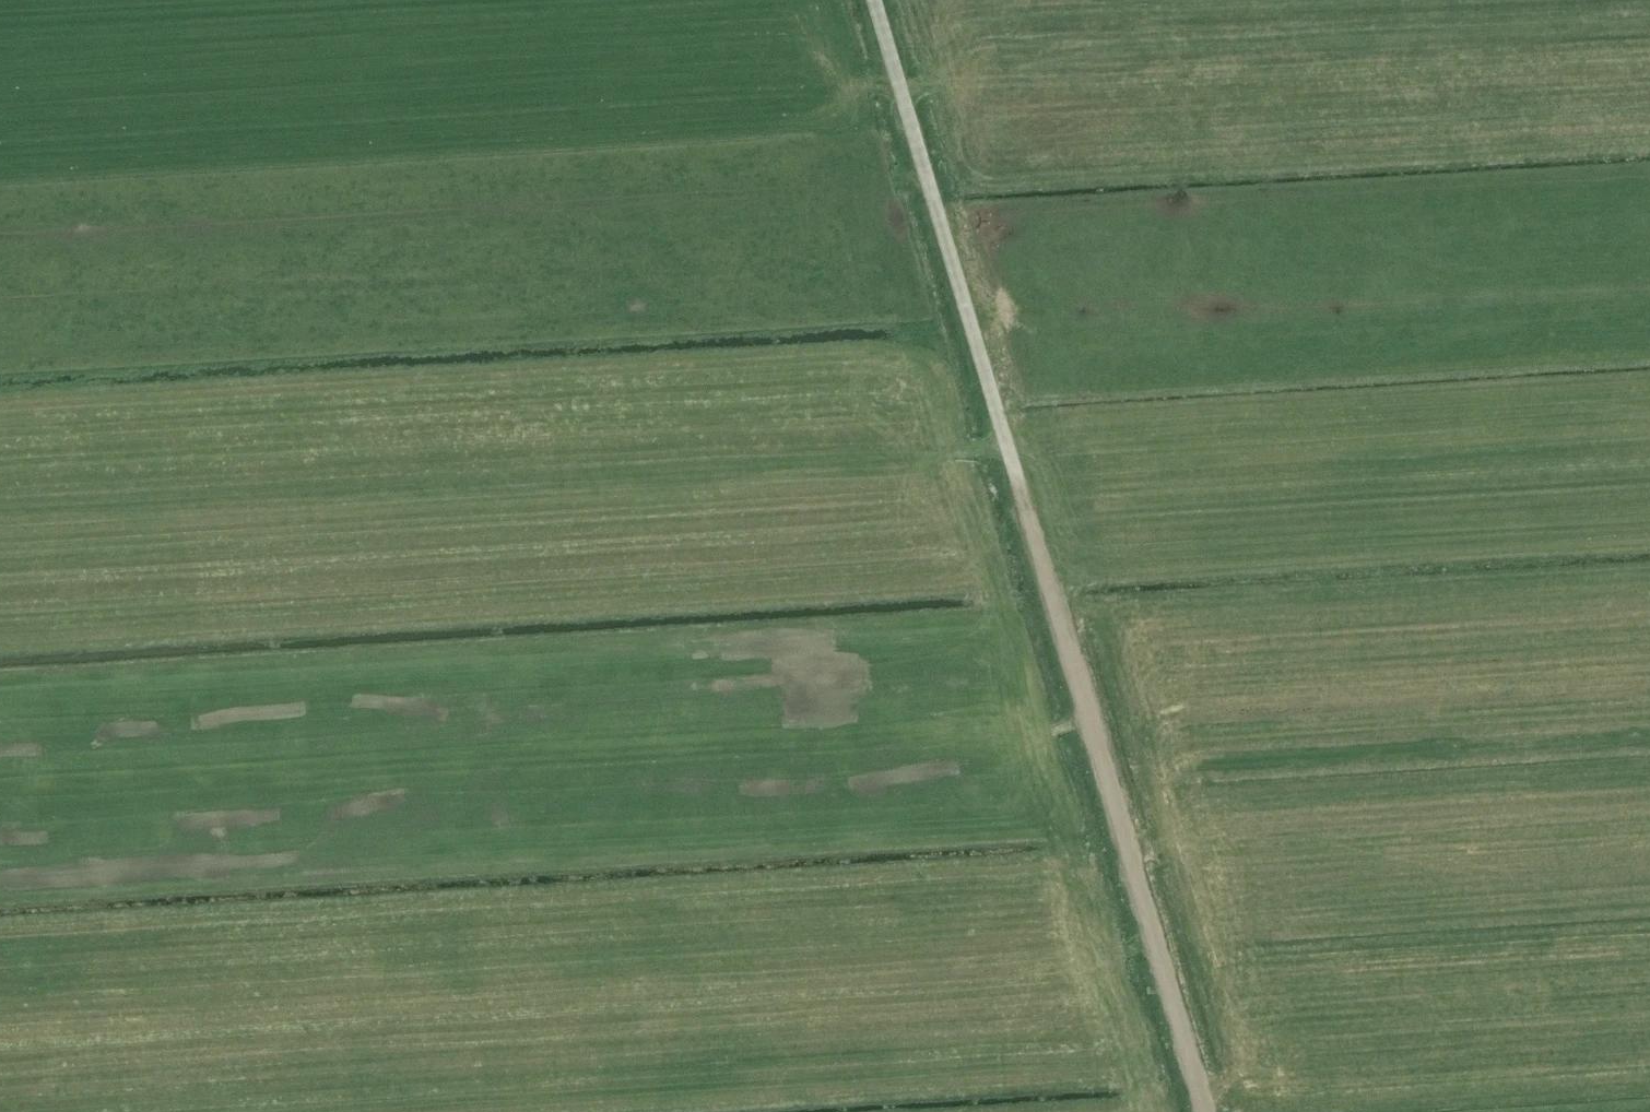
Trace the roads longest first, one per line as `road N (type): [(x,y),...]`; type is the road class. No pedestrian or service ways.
road 1 (track): [(1196,1111),(1026,544)]
road 2 (unclassified): [(1026,544),(865,0)]

